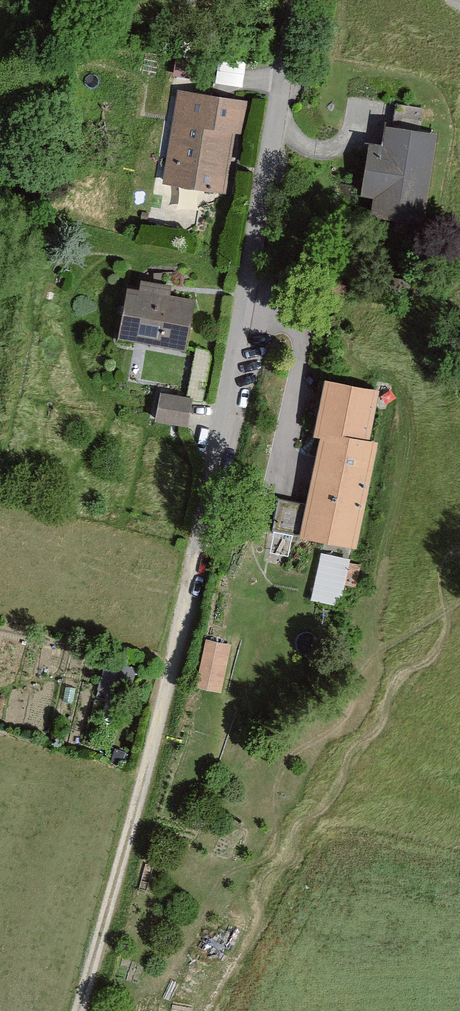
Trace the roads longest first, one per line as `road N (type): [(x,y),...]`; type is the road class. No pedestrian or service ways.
road 1 (residential): [(298,0),(208,538),(176,656)]
road 2 (track): [(176,656),(78,1010)]

